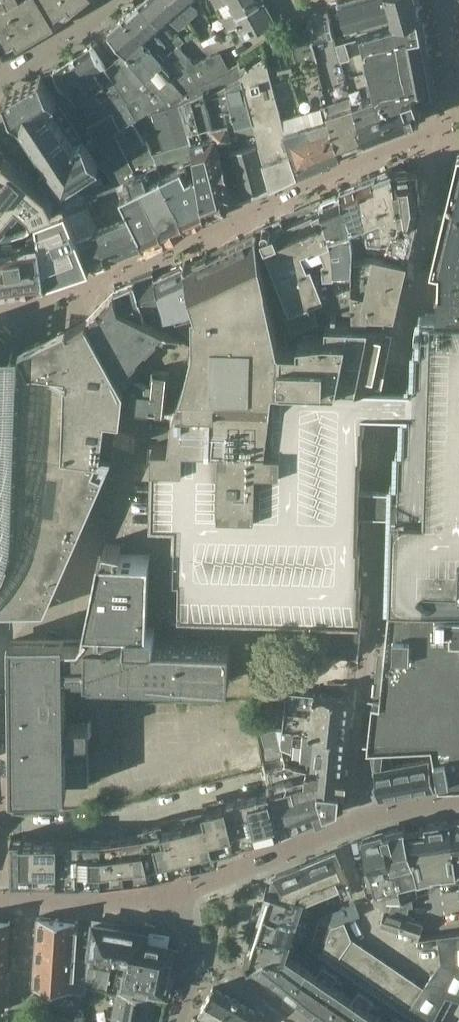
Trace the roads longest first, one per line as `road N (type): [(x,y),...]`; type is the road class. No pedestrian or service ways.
road 1 (residential): [(458,801),(355,819),(164,893)]
road 2 (residential): [(114,0),(0,82)]
road 3 (residential): [(164,893),(28,902)]
road 4 (residential): [(204,947),(303,1021)]
road 5 (residential): [(28,902),(14,1021)]

